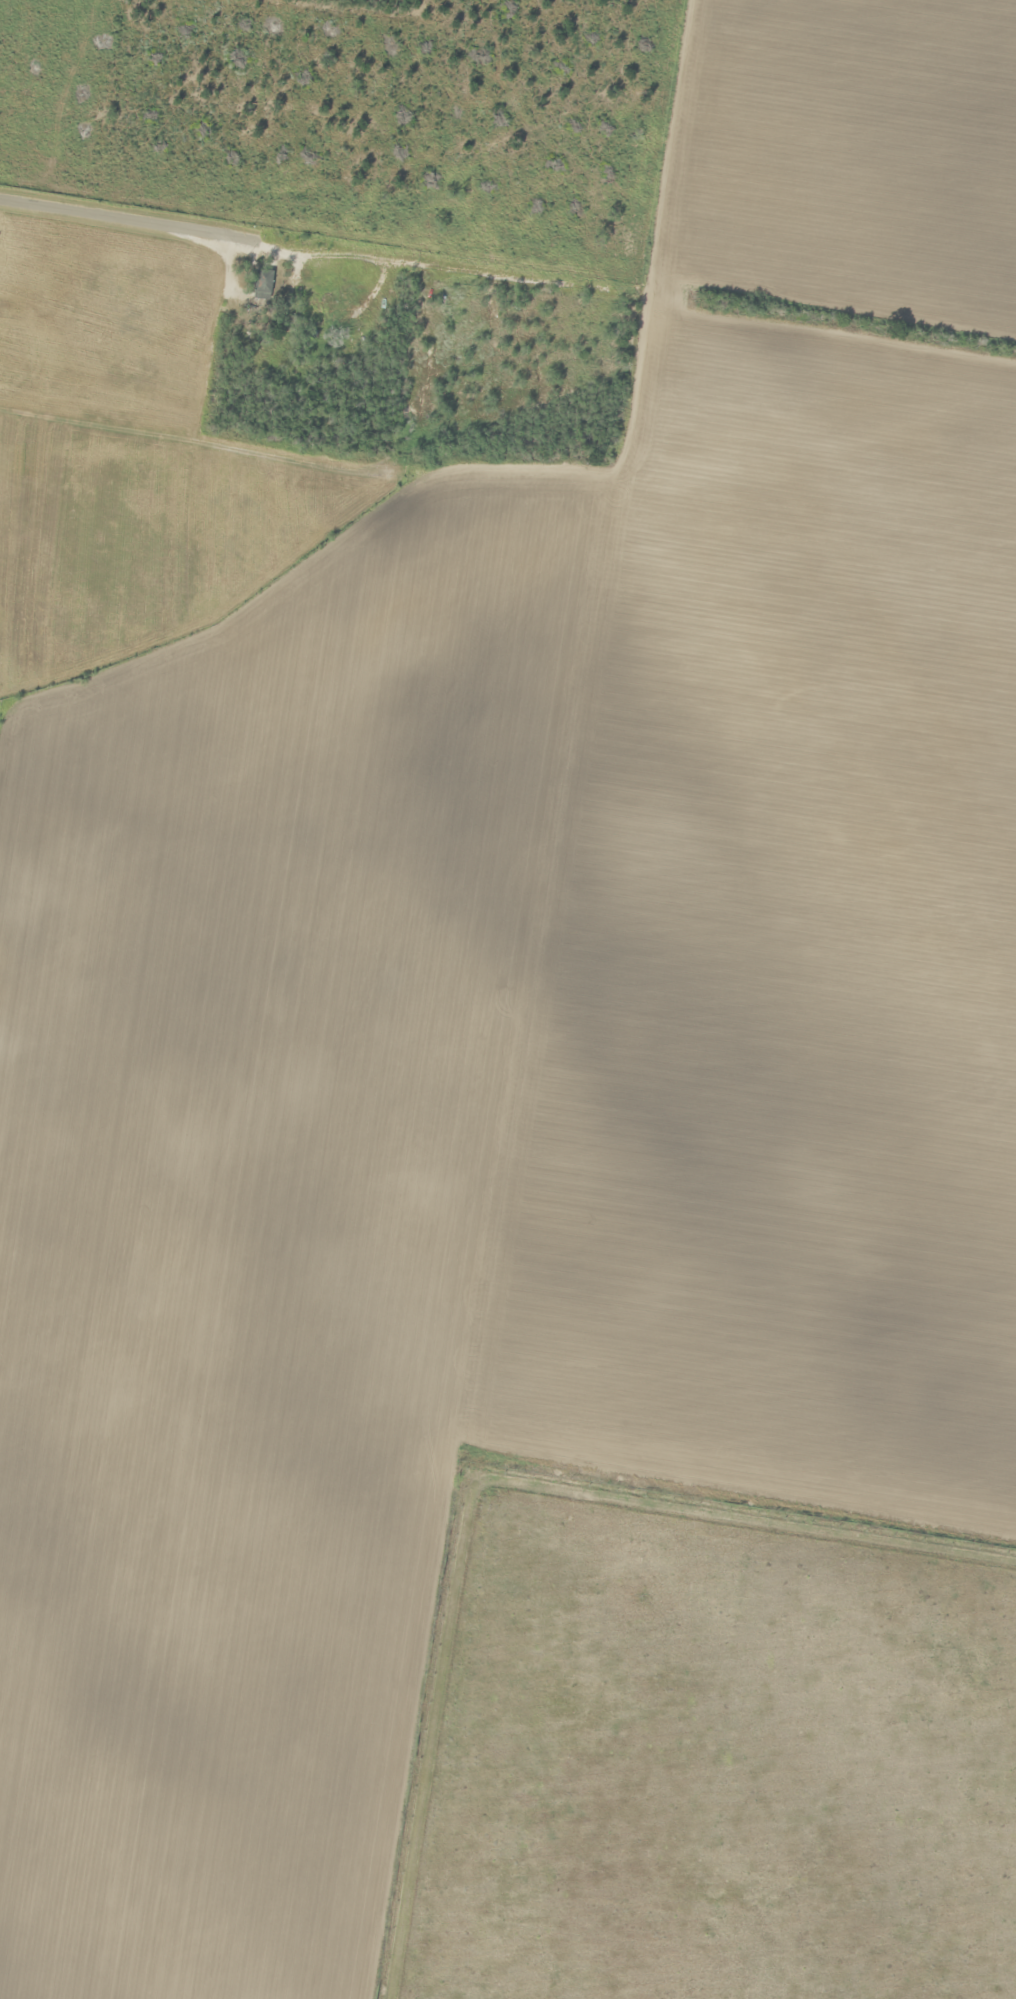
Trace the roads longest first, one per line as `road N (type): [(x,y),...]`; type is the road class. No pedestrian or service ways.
road 1 (residential): [(637,282),(1015,339)]

